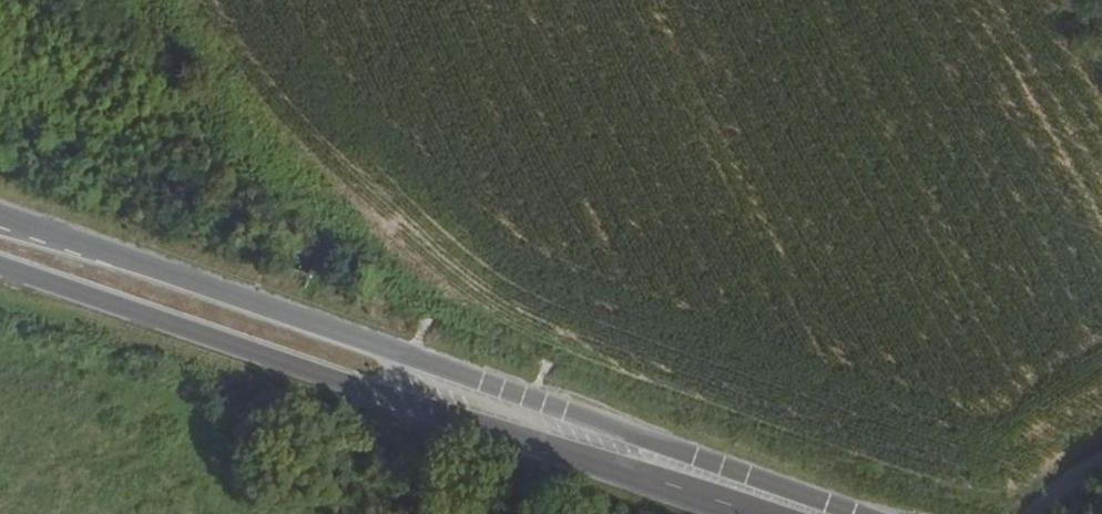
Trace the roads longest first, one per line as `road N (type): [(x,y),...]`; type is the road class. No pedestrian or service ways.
road 1 (primary): [(856,513),(0,216)]
road 2 (primary): [(0,262),(764,513)]

